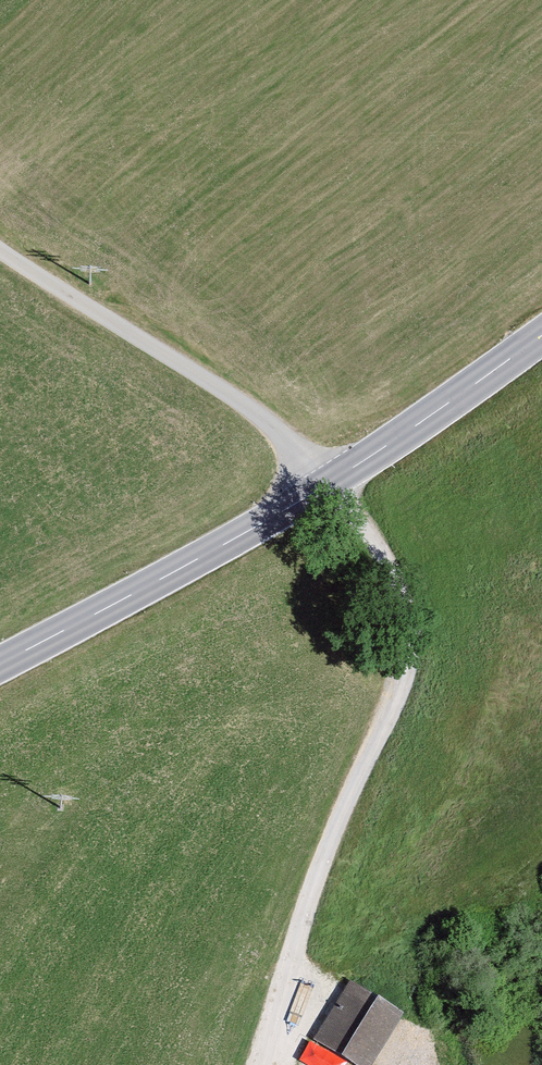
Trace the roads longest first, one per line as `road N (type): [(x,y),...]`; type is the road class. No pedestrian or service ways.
road 1 (track): [(249,1064),(337,822),(405,668),(405,592),(339,476)]
road 2 (residential): [(339,476),(154,345),(0,250)]
road 3 (secondary): [(339,476),(277,518),(0,665)]
road 4 (secondary): [(541,335),(339,476)]

